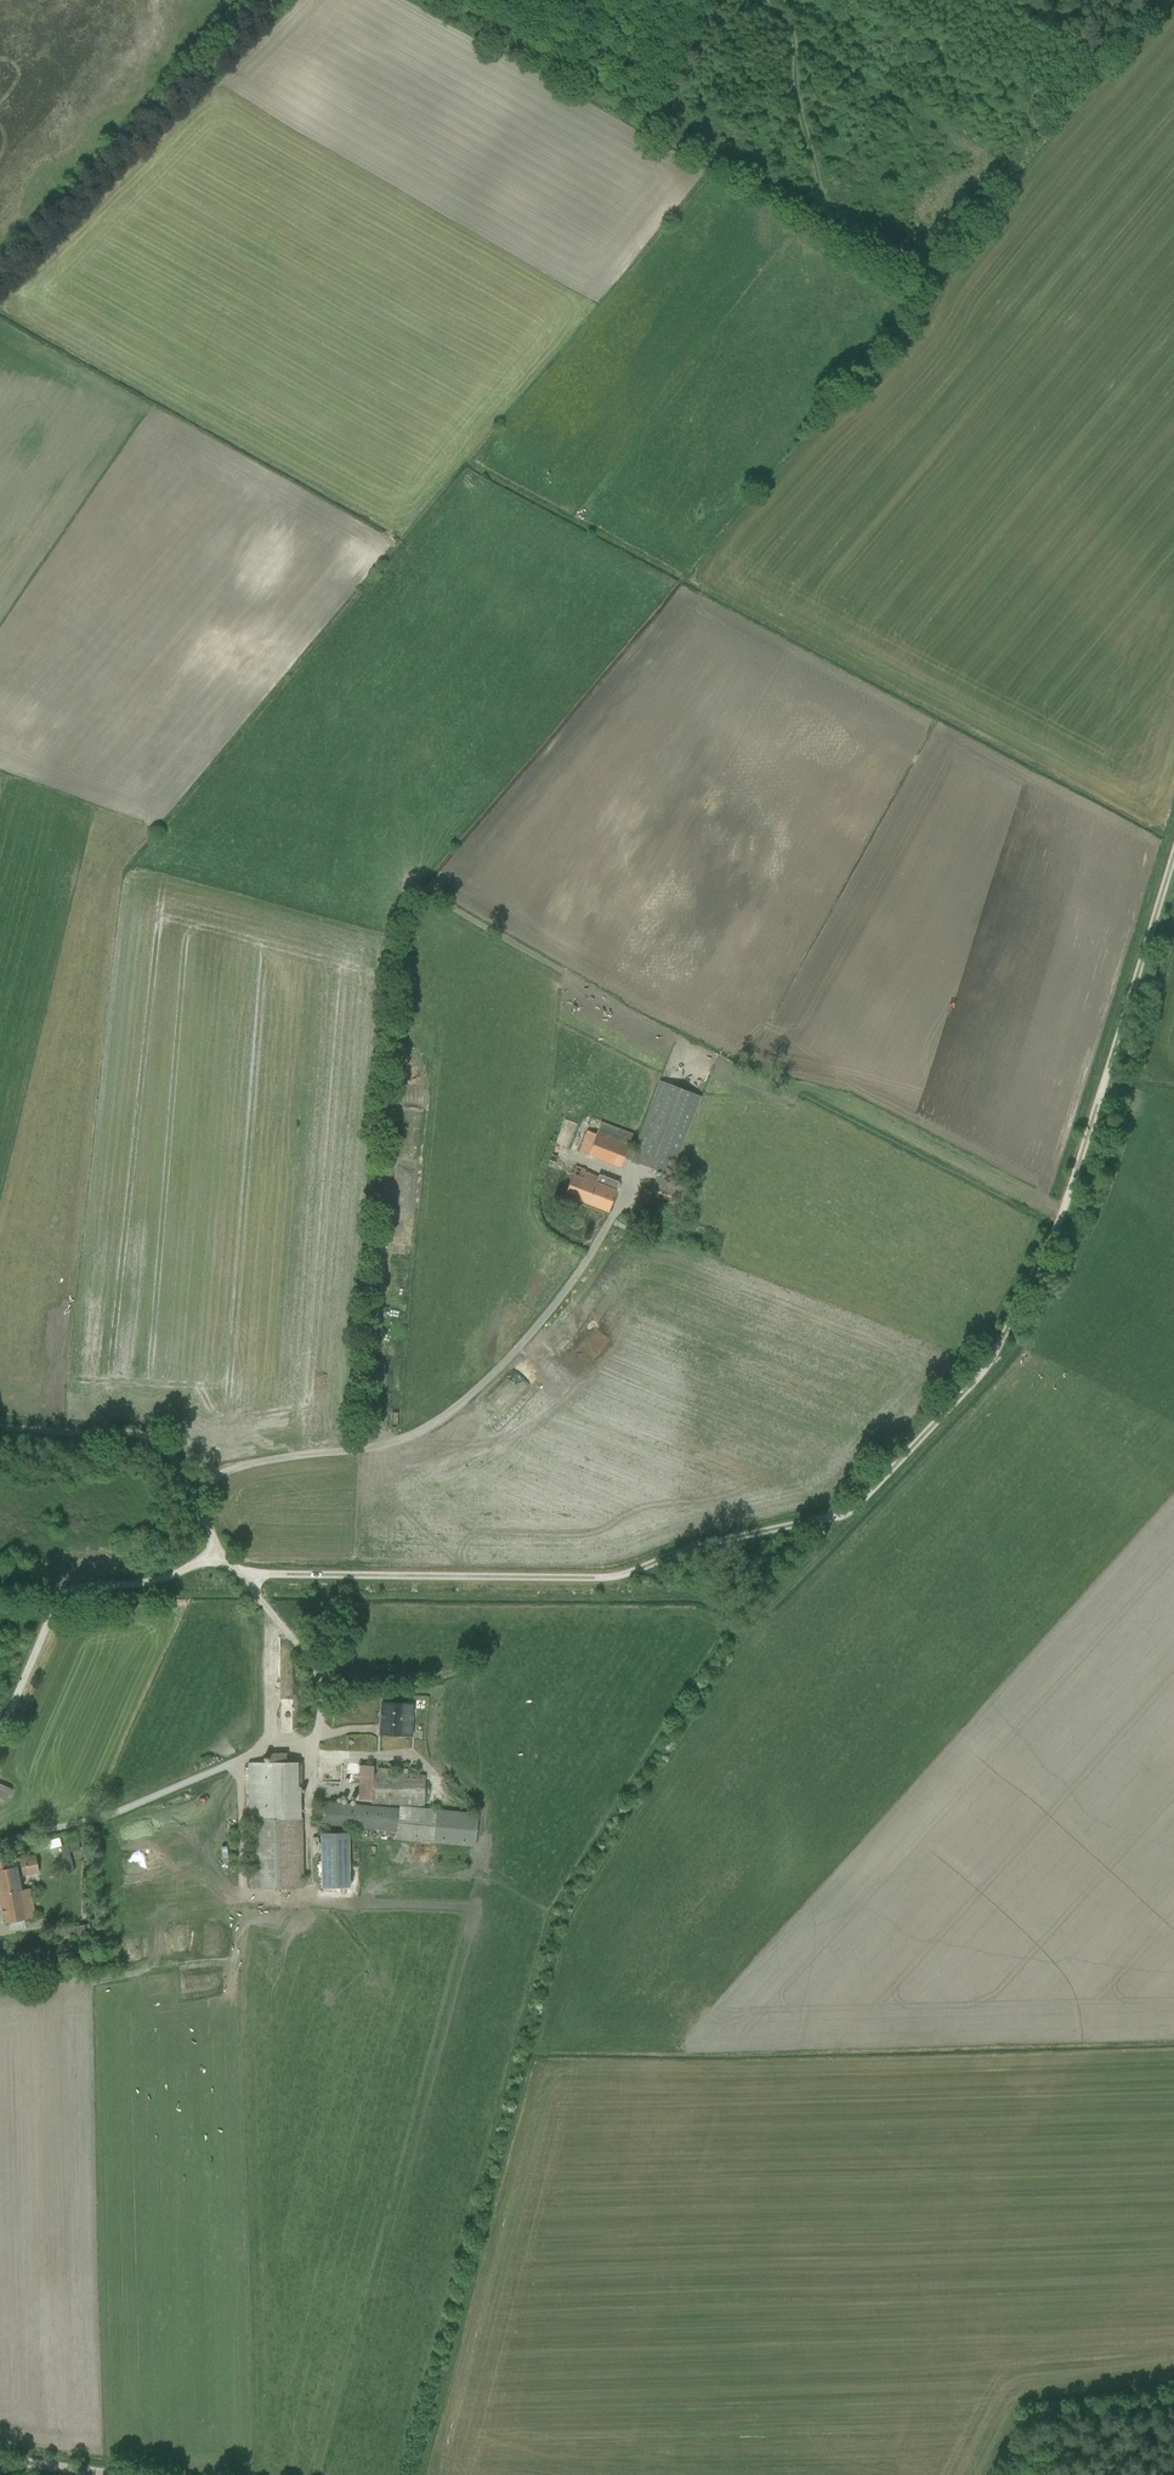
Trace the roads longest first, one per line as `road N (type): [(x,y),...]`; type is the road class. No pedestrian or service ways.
road 1 (track): [(1173,855),(1058,1223),(996,1353),(852,1513),(702,1544),(619,1576),(240,1575)]
road 2 (unclassified): [(638,1175),(561,1296),(499,1370),(437,1421),(386,1445),(240,1466),(194,1497)]
road 3 (unclassified): [(0,1844),(118,1813),(238,1762),(310,1743),(324,1699),(317,1669),(216,1556)]
road 4 (track): [(355,1449),(403,919)]
road 5 (track): [(0,279),(274,0)]
road 6 (unclassified): [(216,1556),(162,1580),(71,1593),(54,1609),(0,1736)]
road 7 (track): [(0,1428),(124,1433)]

